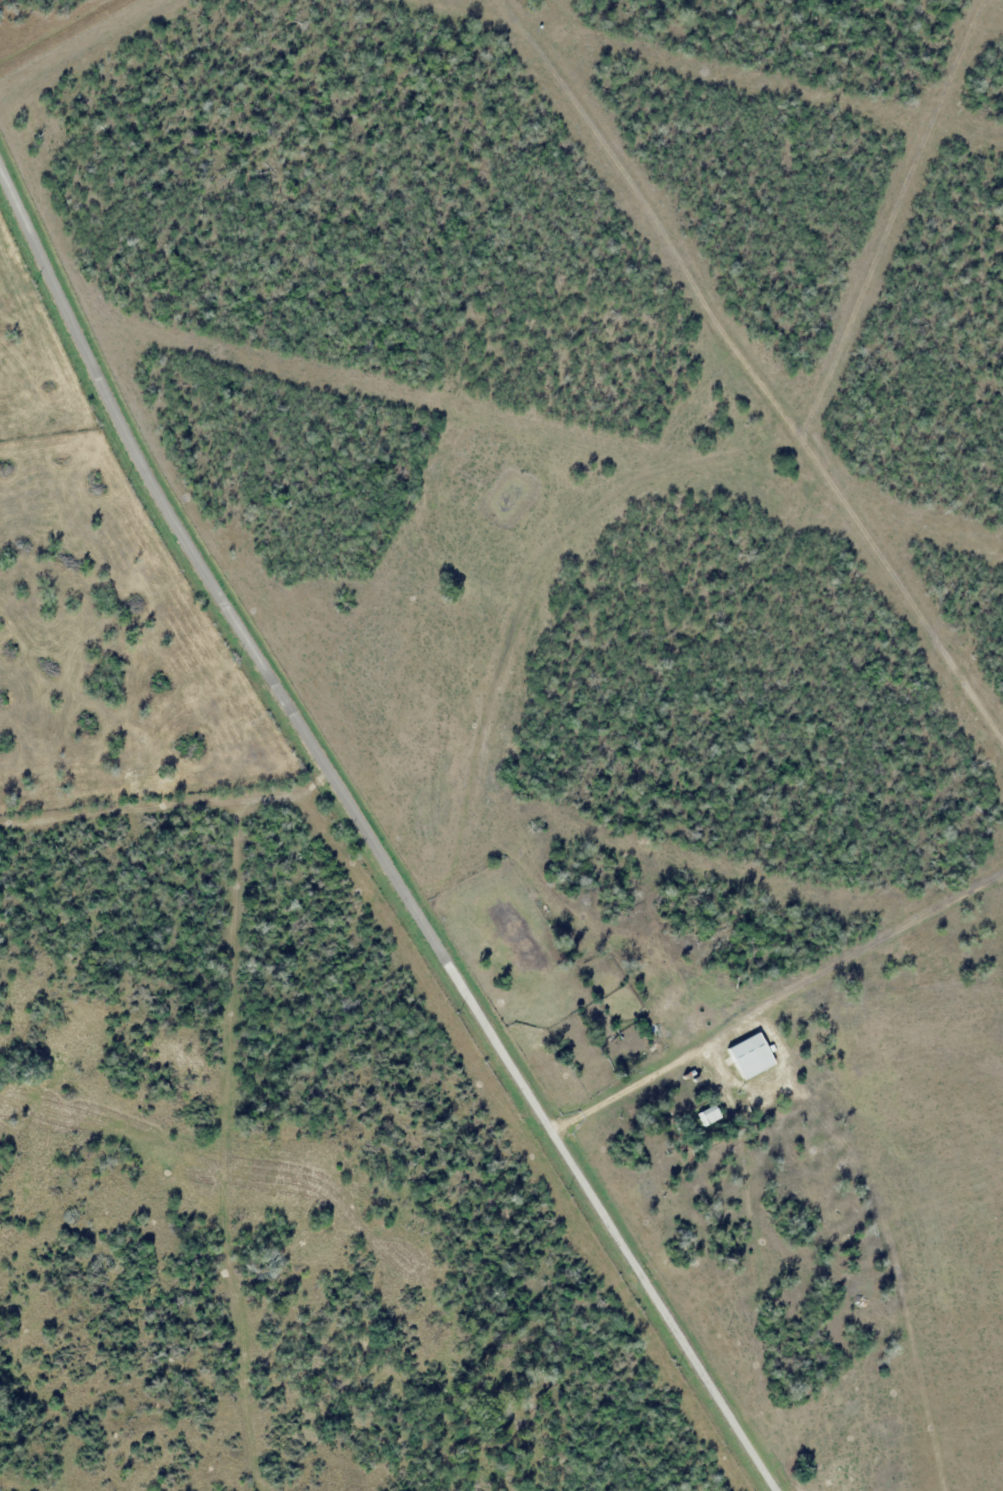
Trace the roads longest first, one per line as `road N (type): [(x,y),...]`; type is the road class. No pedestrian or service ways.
road 1 (residential): [(781,1490),(212,576),(123,417),(0,160)]
road 2 (residential): [(731,1412),(768,1372),(777,1110)]

